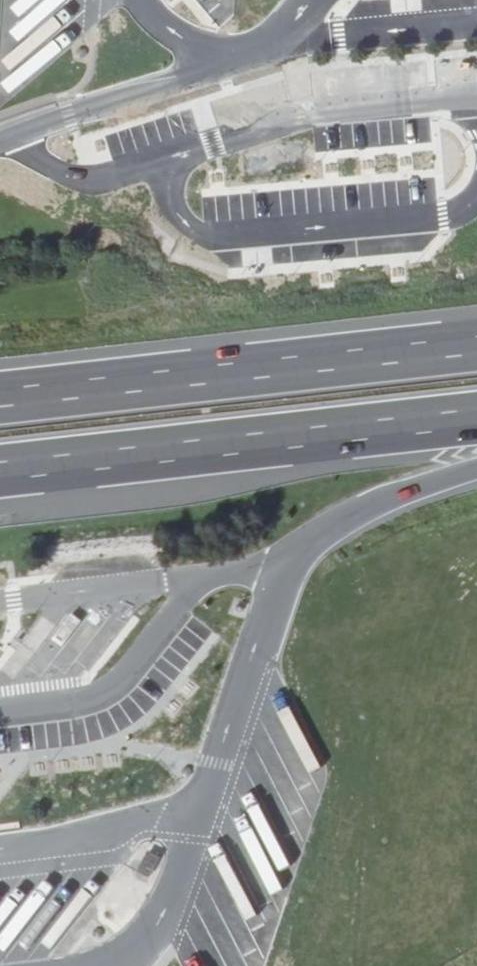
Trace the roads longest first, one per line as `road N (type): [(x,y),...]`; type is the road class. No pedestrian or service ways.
road 1 (motorway): [(476,343),(0,396)]
road 2 (motorway): [(0,471),(476,419)]
road 3 (motorway): [(234,62),(0,142)]
road 4 (motorway): [(272,562),(376,500),(476,473)]

